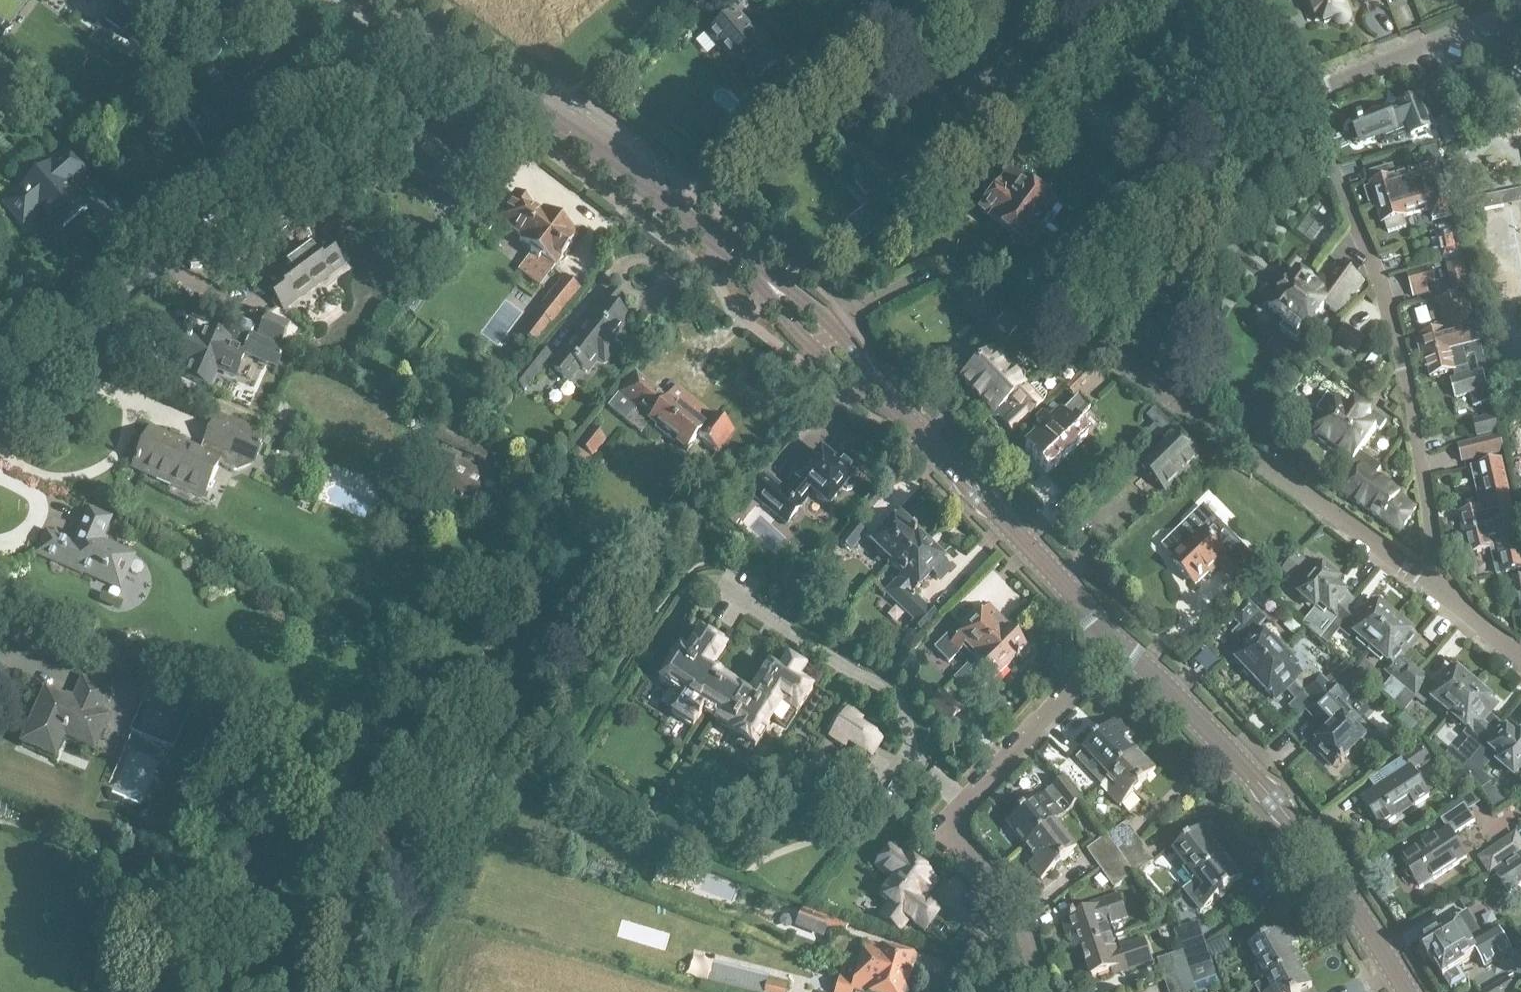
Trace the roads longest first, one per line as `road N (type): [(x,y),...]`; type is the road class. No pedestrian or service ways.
road 1 (residential): [(826,334),(928,277),(970,277),(1159,391),(1443,596)]
road 2 (residential): [(453,40),(262,155),(92,288),(28,397),(0,409)]
road 3 (residential): [(1443,596),(1401,361),(1370,260),(1299,97)]
road 4 (tertiary): [(1407,991),(1336,883),(1213,731),(1113,643)]
road 5 (residential): [(1043,991),(1027,937),(996,880),(953,834),(951,816),(1113,643)]
road 6 (tertiary): [(1113,643),(826,334)]
road 7 (tertiary): [(666,200),(453,40)]
road 8 (residential): [(1299,97),(1520,7)]
road 9 (residential): [(839,67),(666,200)]
road 10 (tertiary): [(826,334),(666,200)]

